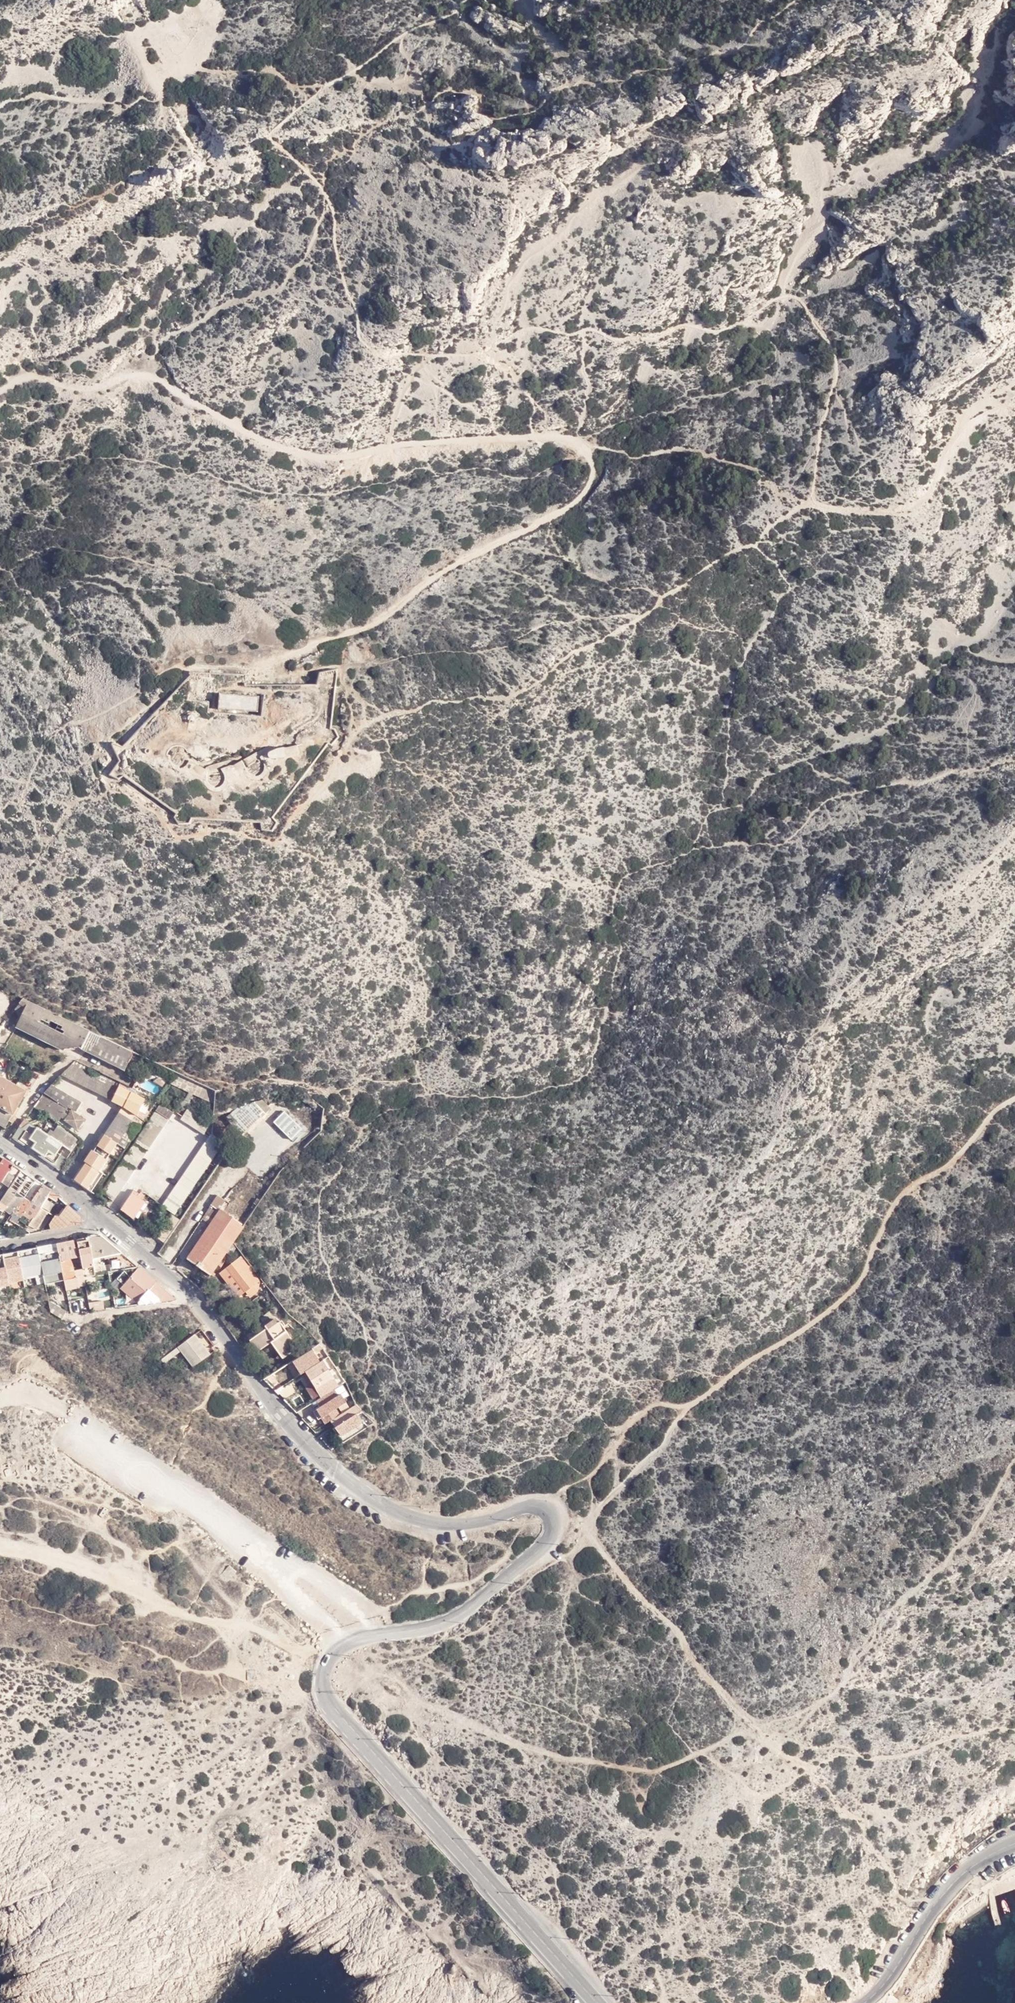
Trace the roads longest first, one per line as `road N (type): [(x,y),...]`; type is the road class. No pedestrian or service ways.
road 1 (residential): [(597,2002),(332,1706),(323,1682),(328,1659),(350,1641),(462,1614),(548,1541),(552,1512),(532,1505),(451,1524),(375,1500),(289,1425),(188,1293),(106,1221)]
road 2 (track): [(0,392),(30,376),(86,389),(152,376),(245,431),(316,457),(543,436),(585,450)]
road 3 (track): [(585,450),(595,482),(565,512),(452,567),(385,617),(244,682)]
road 4 (residential): [(1014,1842),(947,1889),(864,2002)]
road 5 (residential): [(106,1221),(0,1144)]

